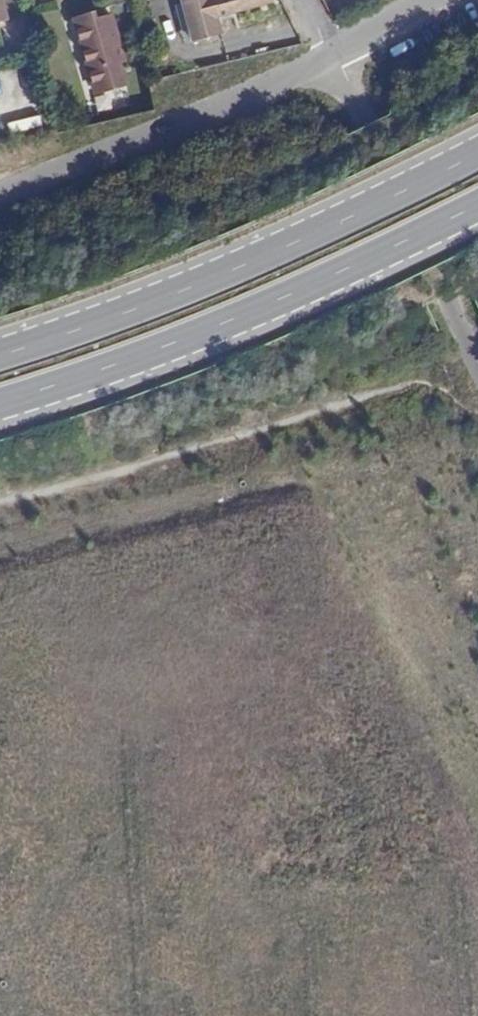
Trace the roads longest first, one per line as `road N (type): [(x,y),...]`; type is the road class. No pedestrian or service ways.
road 1 (primary): [(477,153),(191,287),(0,355)]
road 2 (primary): [(0,403),(226,321),(477,204)]
road 3 (track): [(426,384),(0,506)]
road 4 (residential): [(332,55),(0,199)]
road 5 (residential): [(477,360),(371,120),(332,55)]
road 6 (residential): [(446,0),(332,55)]

